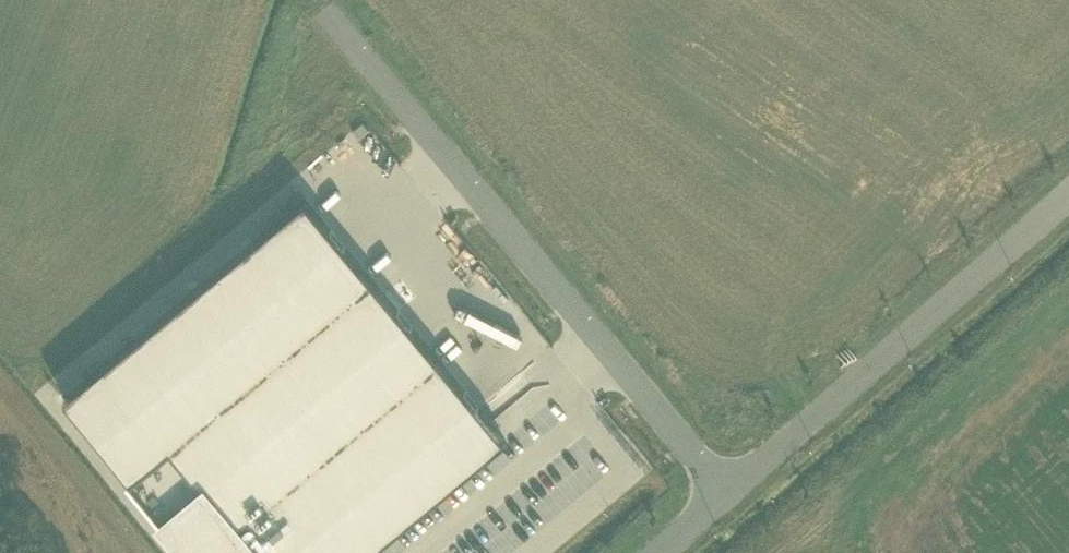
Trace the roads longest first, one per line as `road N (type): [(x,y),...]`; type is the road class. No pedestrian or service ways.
road 1 (unclassified): [(325,16),(722,495)]
road 2 (unclassified): [(722,495),(1068,194)]

